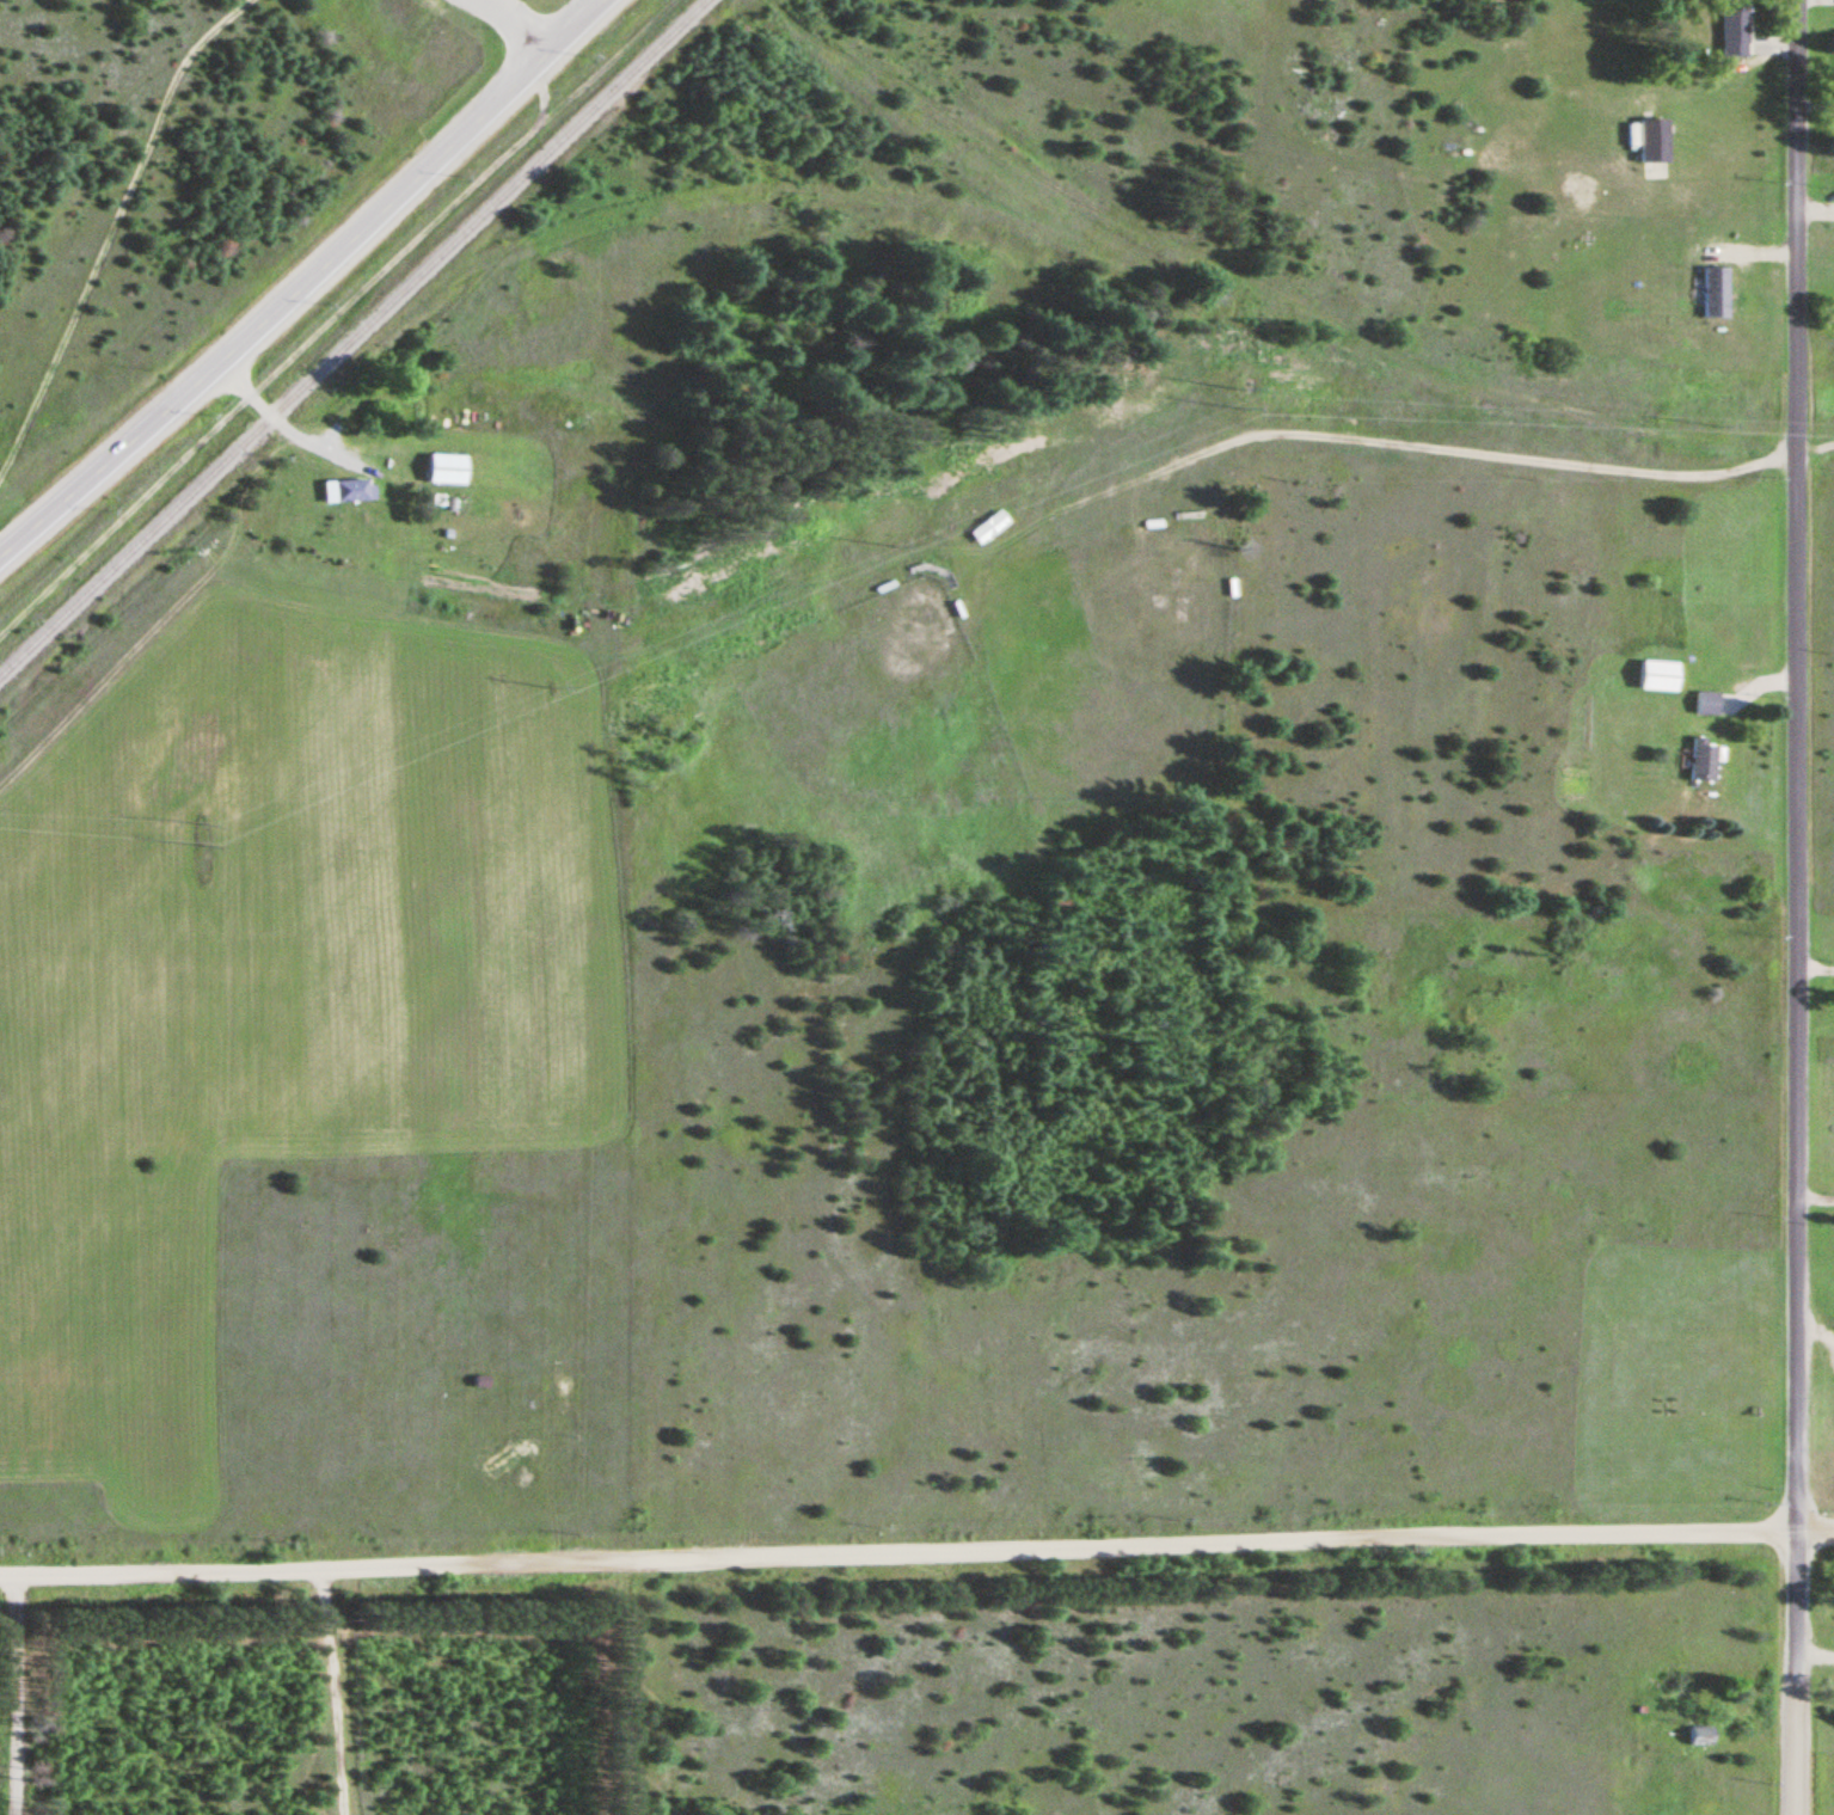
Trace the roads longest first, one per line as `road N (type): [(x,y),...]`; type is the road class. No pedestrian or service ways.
road 1 (residential): [(1833,1531),(0,1568)]
road 2 (residential): [(1793,1687),(1796,0)]
road 3 (track): [(665,0),(0,625)]
road 4 (primary): [(600,0),(319,270),(0,554)]
road 5 (residential): [(1793,1814),(1793,1687)]

